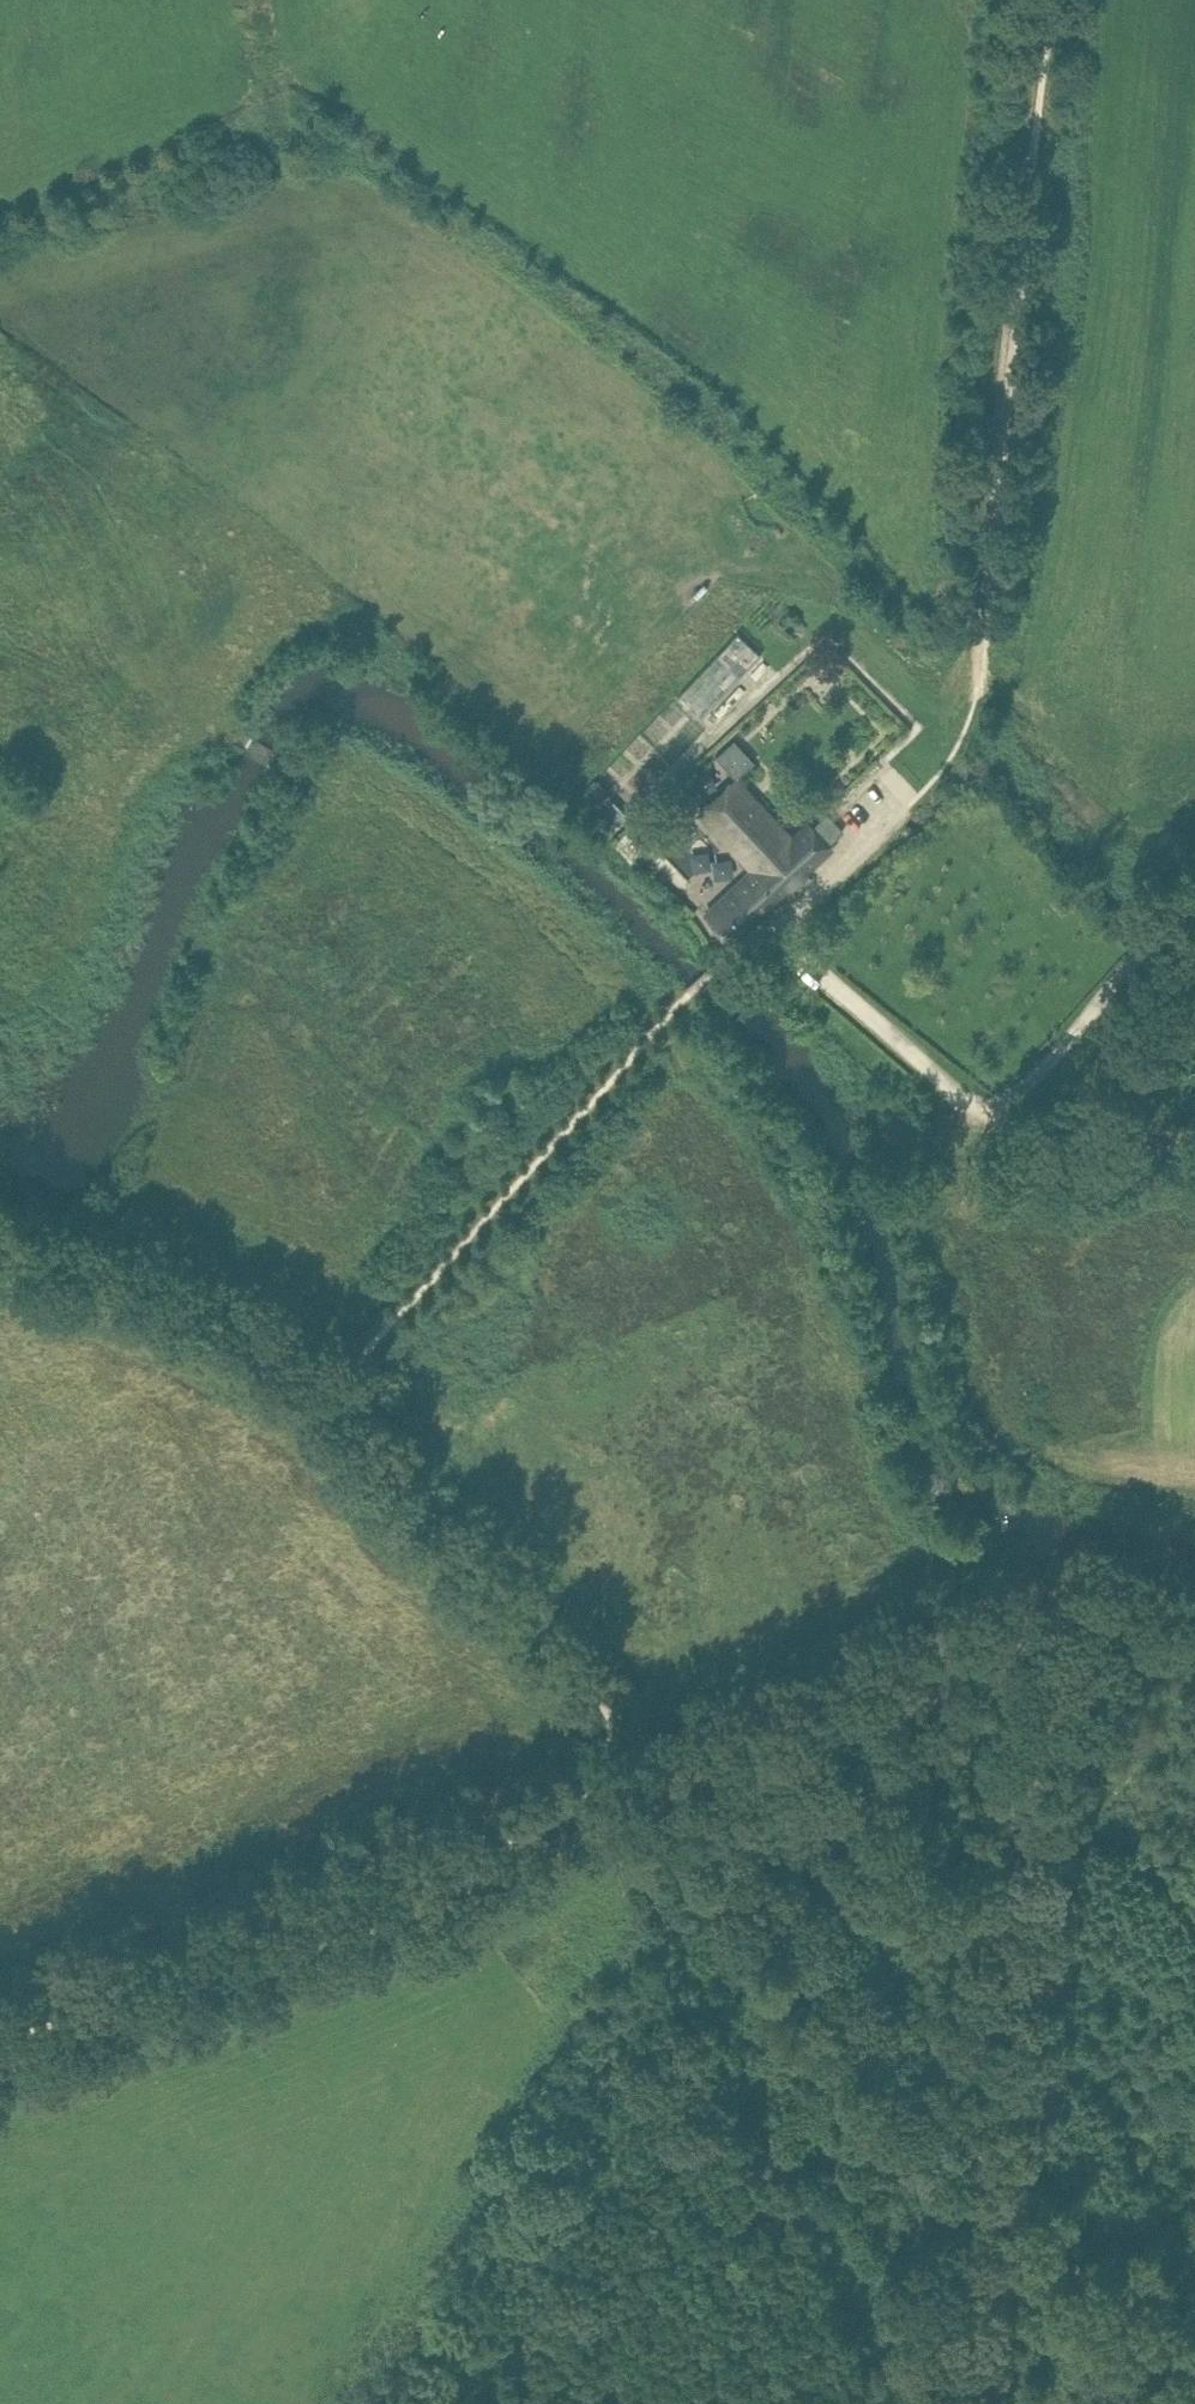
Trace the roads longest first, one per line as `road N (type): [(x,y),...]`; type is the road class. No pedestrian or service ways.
road 1 (track): [(1194,2403),(950,2159),(643,1769)]
road 2 (track): [(950,2159),(1037,1608)]
road 3 (track): [(643,1769),(1037,1608)]

